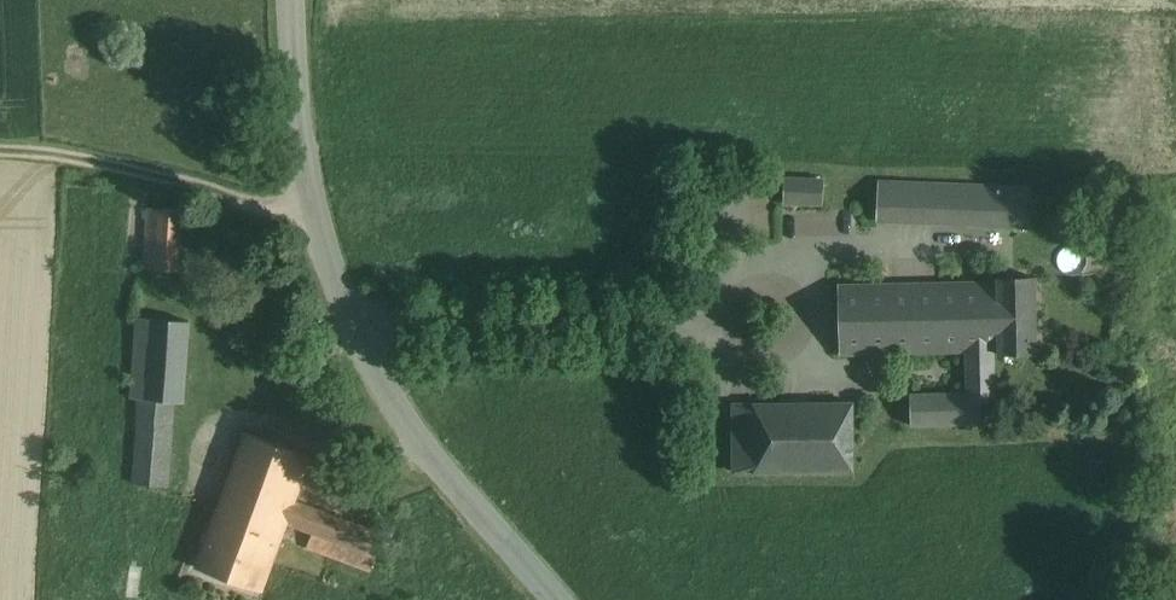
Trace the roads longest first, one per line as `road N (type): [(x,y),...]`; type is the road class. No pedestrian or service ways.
road 1 (unclassified): [(296,0),(299,103),(348,303),(400,409),(558,599)]
road 2 (track): [(323,218),(49,150),(0,149)]

